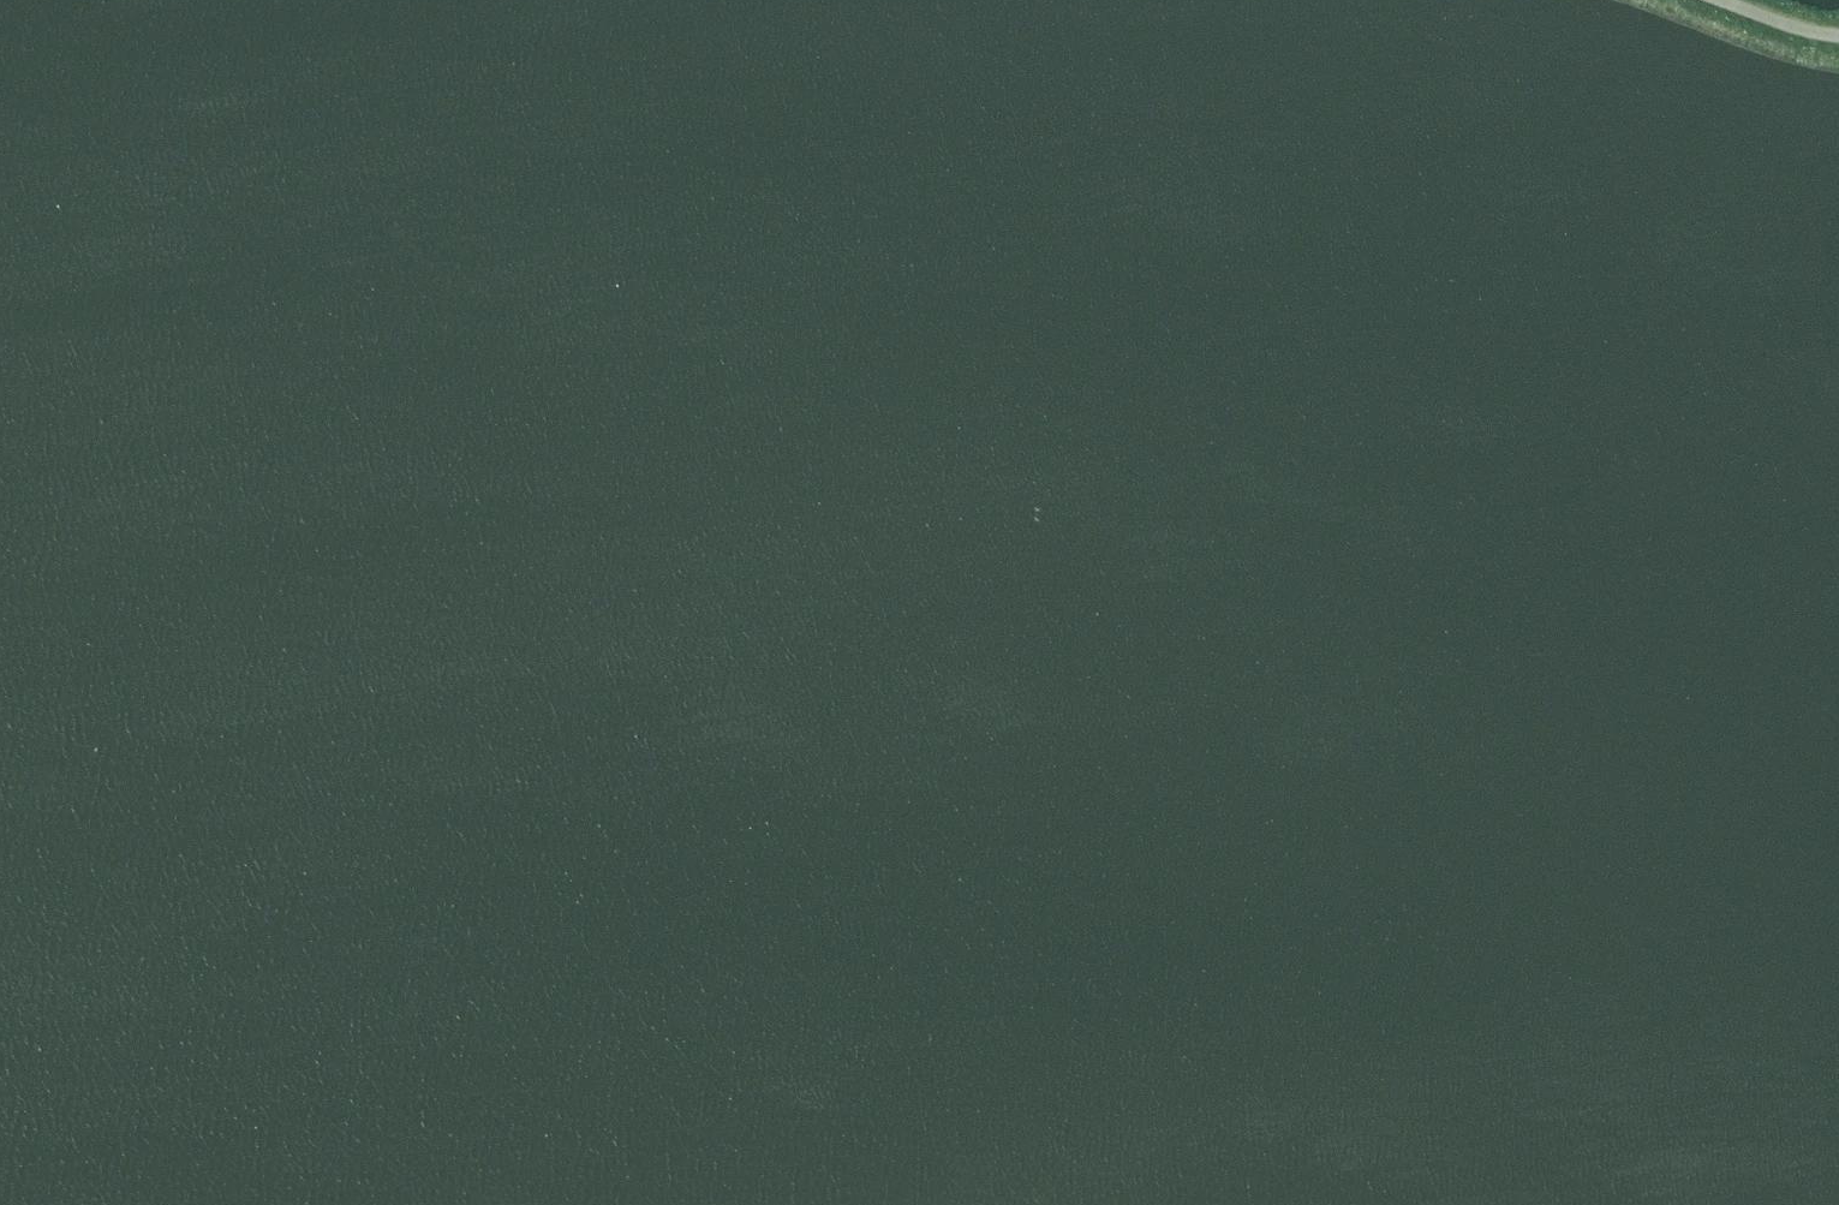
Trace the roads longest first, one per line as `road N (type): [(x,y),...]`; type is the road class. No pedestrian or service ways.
road 1 (unclassified): [(1723,0),(1795,28),(1838,35)]

